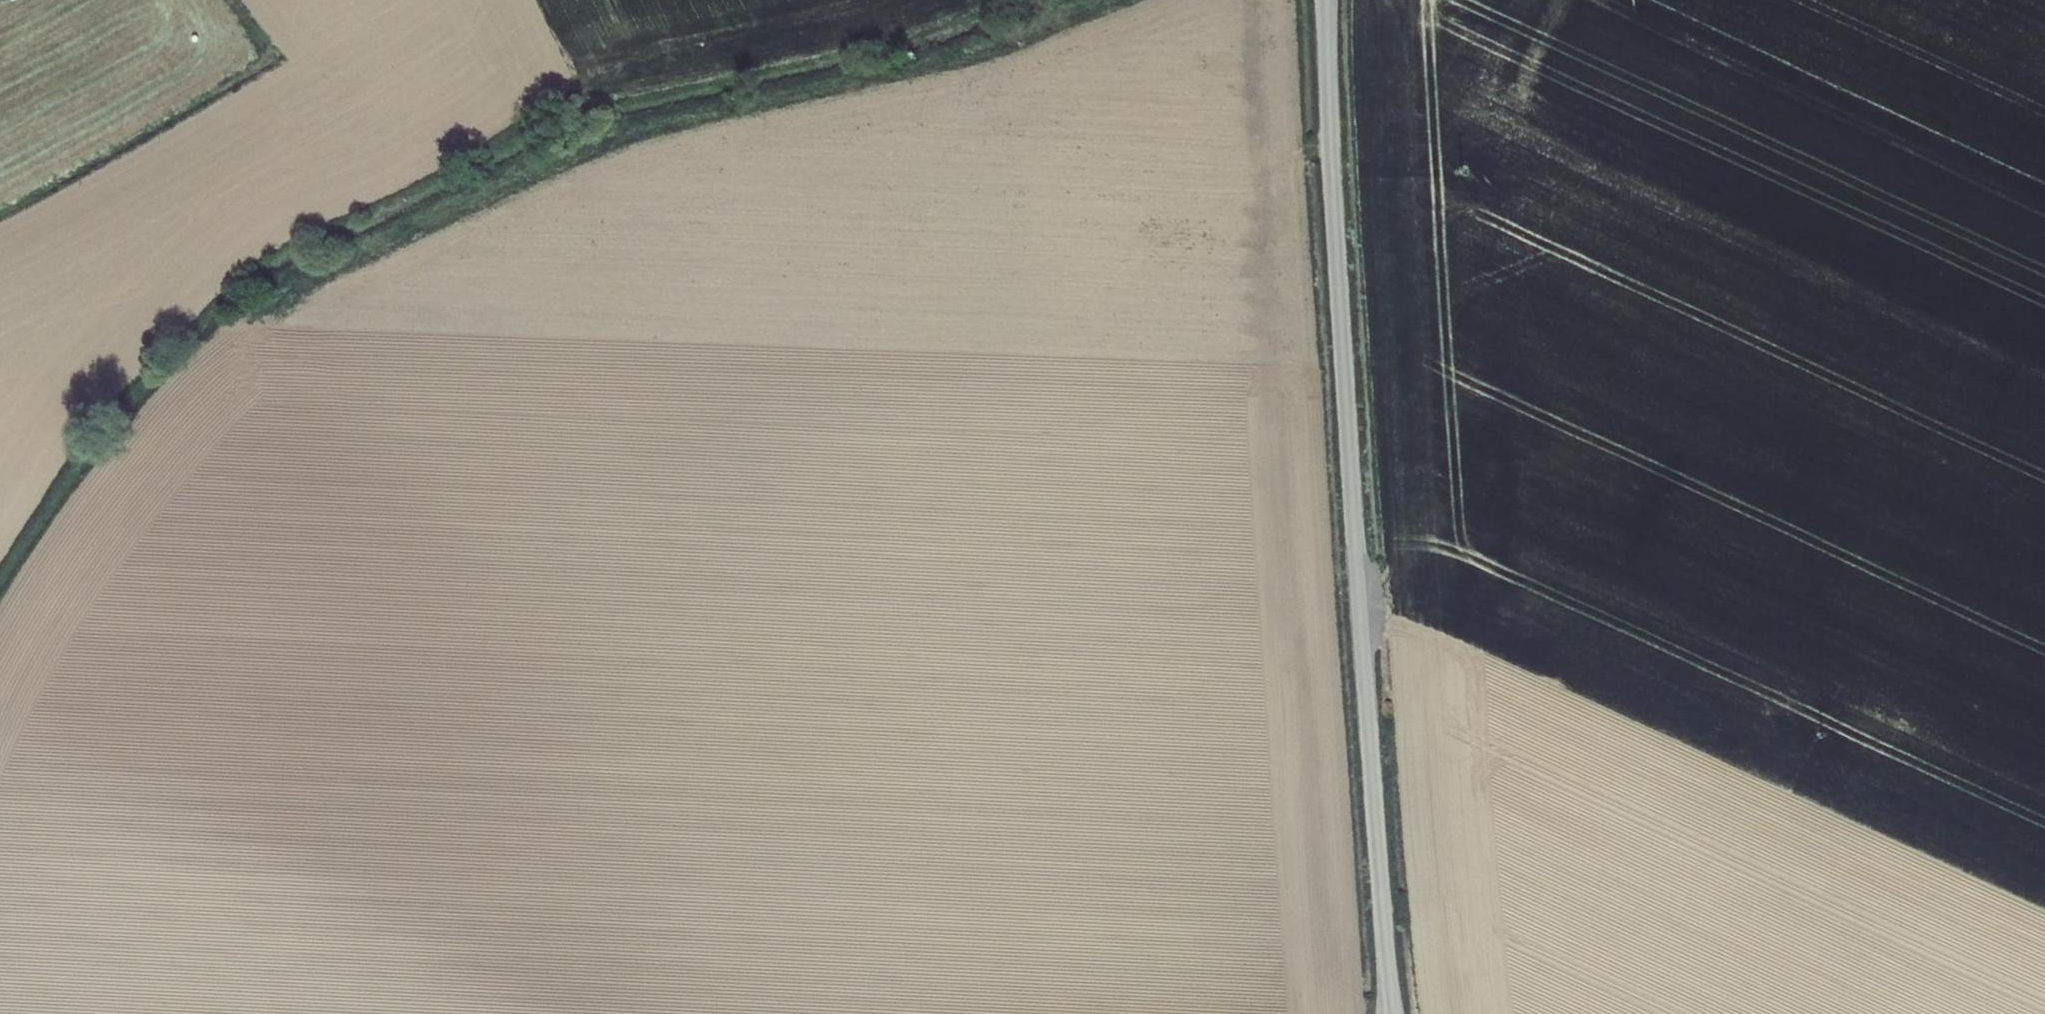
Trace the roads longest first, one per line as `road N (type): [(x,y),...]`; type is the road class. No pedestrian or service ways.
road 1 (residential): [(1394,1013),(1358,600),(1327,0)]

